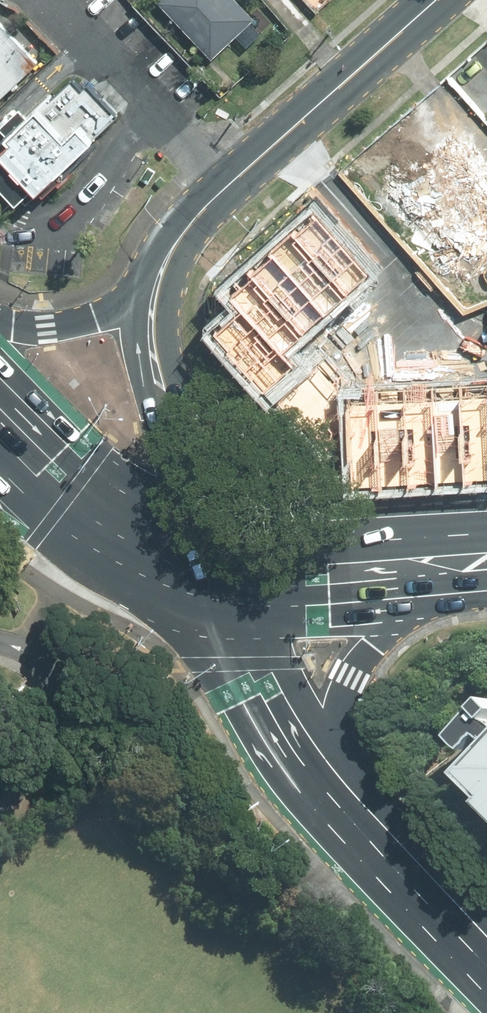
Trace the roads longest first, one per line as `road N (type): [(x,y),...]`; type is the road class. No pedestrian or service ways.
road 1 (secondary): [(441,0),(207,205),(156,289)]
road 2 (secondary): [(156,289),(150,323),(159,392),(211,562)]
road 3 (primary): [(211,562),(114,529),(0,431)]
road 4 (primary): [(331,781),(261,676),(211,562)]
road 5 (primary): [(444,567),(351,676),(331,781)]
road 6 (secondary): [(211,562),(306,573),(444,567)]
road 7 (primary): [(486,952),(331,781)]
road 8 (primary): [(0,329),(76,323),(156,289)]

